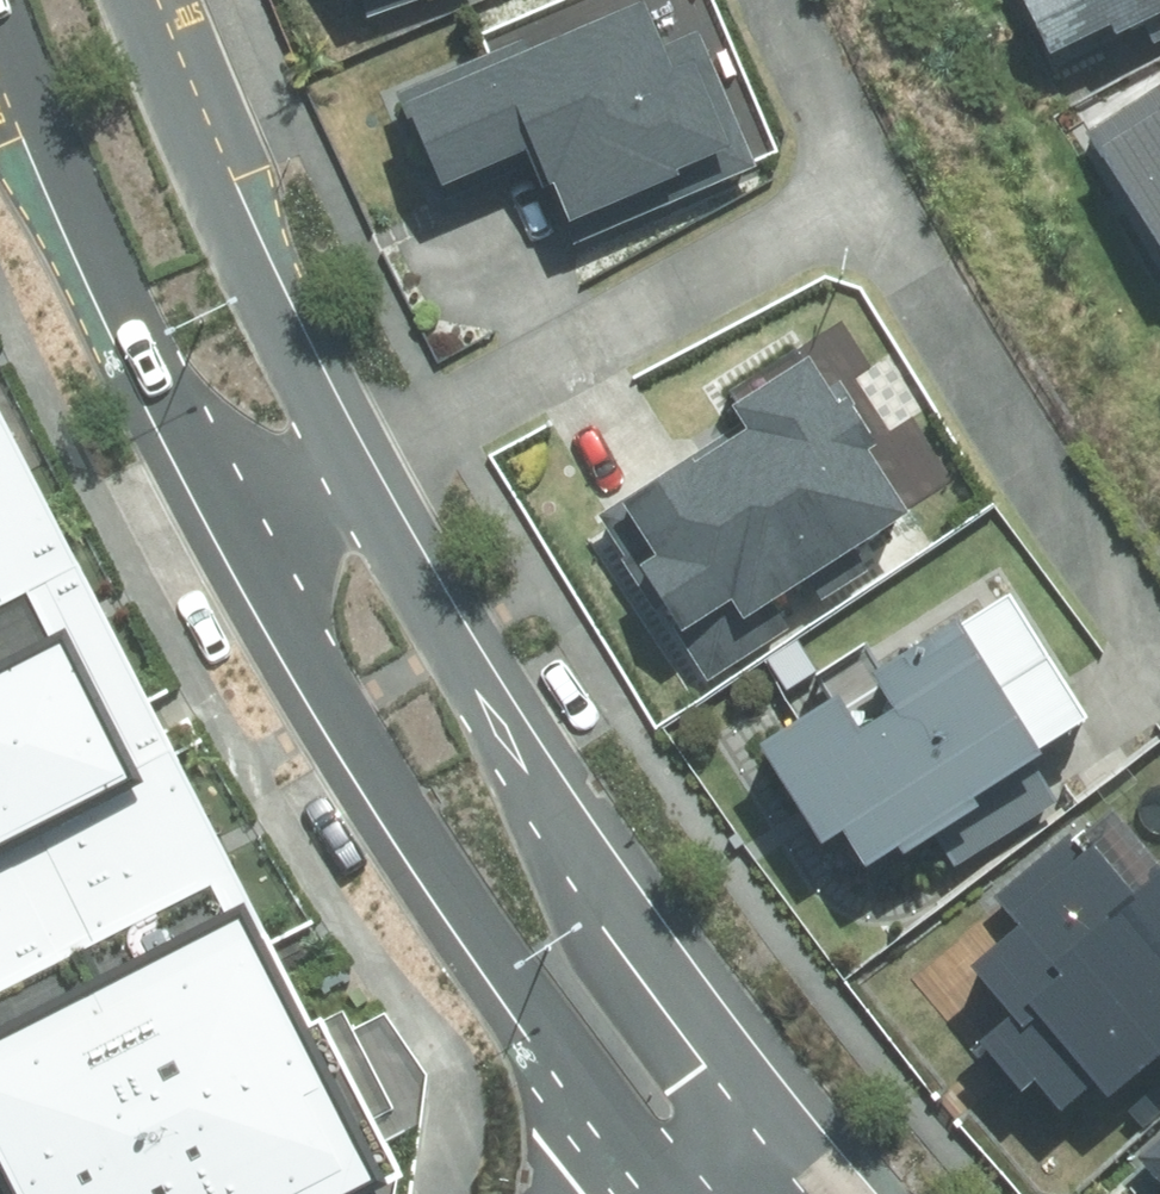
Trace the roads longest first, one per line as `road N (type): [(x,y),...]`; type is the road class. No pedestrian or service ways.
road 1 (tertiary): [(671,1193),(532,1010),(393,799),(243,539)]
road 2 (tertiary): [(357,492),(552,818),(773,1126)]
road 3 (tertiary): [(243,539),(77,197),(0,0)]
road 4 (residential): [(357,492),(879,228)]
road 5 (tertiary): [(133,0),(264,313),(357,492)]
road 6 (residential): [(1159,668),(1029,483),(879,228)]
road 7 (residential): [(879,228),(763,0)]
road 8 (residential): [(243,539),(357,492)]

